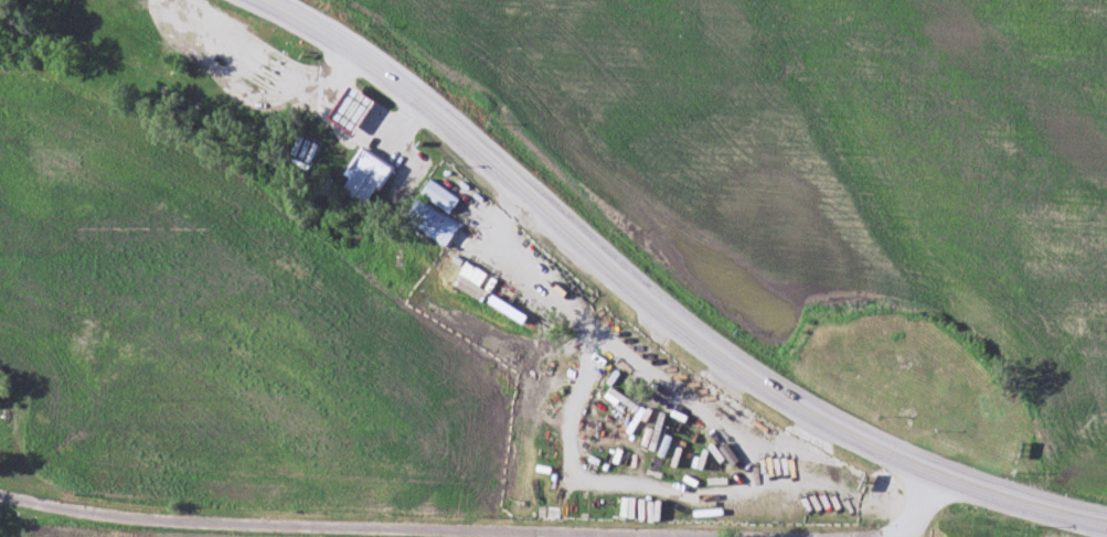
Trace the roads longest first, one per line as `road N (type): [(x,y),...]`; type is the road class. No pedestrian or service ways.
road 1 (primary): [(1106,527),(938,473),(824,422),(620,275),(444,117),(320,26),(263,0)]
road 2 (tertiary): [(0,497),(150,519),(795,536)]

